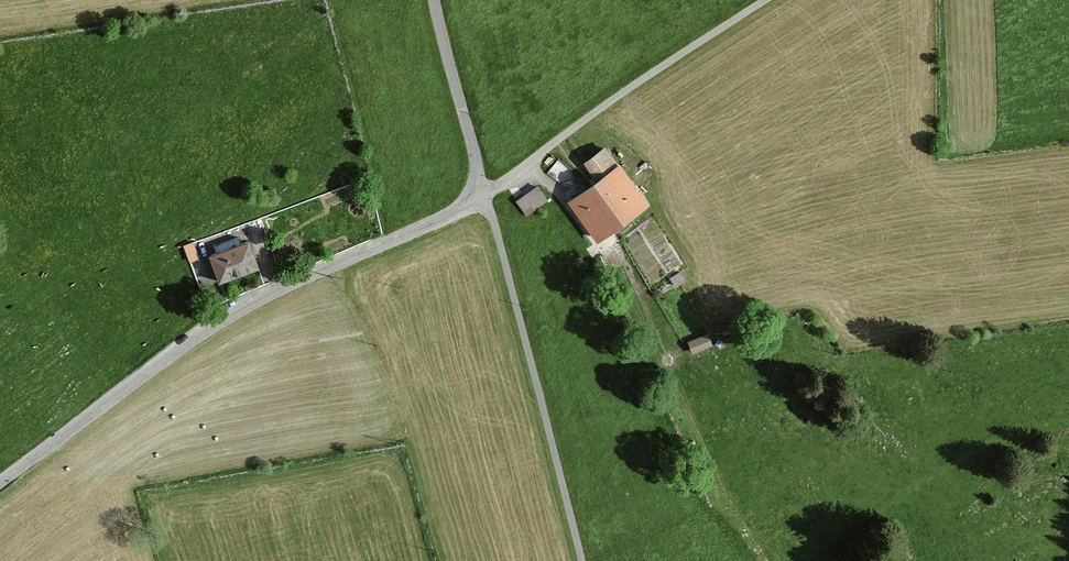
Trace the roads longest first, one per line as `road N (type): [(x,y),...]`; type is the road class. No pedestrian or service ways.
road 1 (unclassified): [(0,482),(225,319),(485,197)]
road 2 (unclassified): [(584,560),(485,197)]
road 3 (unclassified): [(485,197),(613,99),(762,0)]
road 4 (unclassified): [(485,197),(435,0)]

